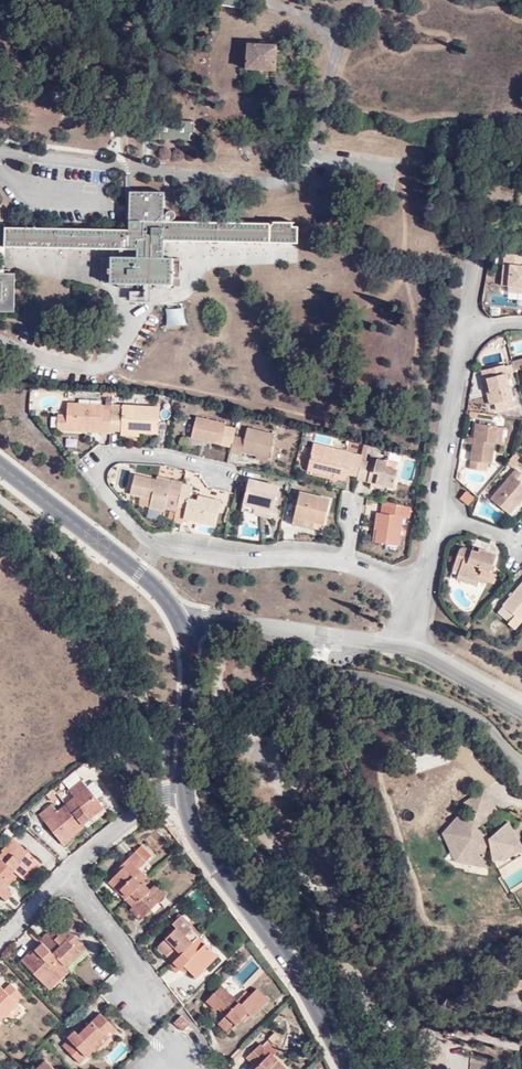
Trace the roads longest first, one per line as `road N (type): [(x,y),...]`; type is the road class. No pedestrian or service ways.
road 1 (tertiary): [(175,623),(185,664),(184,788),(192,829),(294,965),(351,1068)]
road 2 (residential): [(424,594),(296,555),(151,540),(97,479),(108,458),(168,456),(209,466)]
road 3 (residential): [(424,594),(467,330)]
road 4 (residential): [(175,623),(410,646)]
road 5 (tertiary): [(0,470),(138,575),(175,623)]
road 6 (residential): [(402,1068),(337,945),(314,860)]
road 7 (residential): [(410,646),(521,704)]

